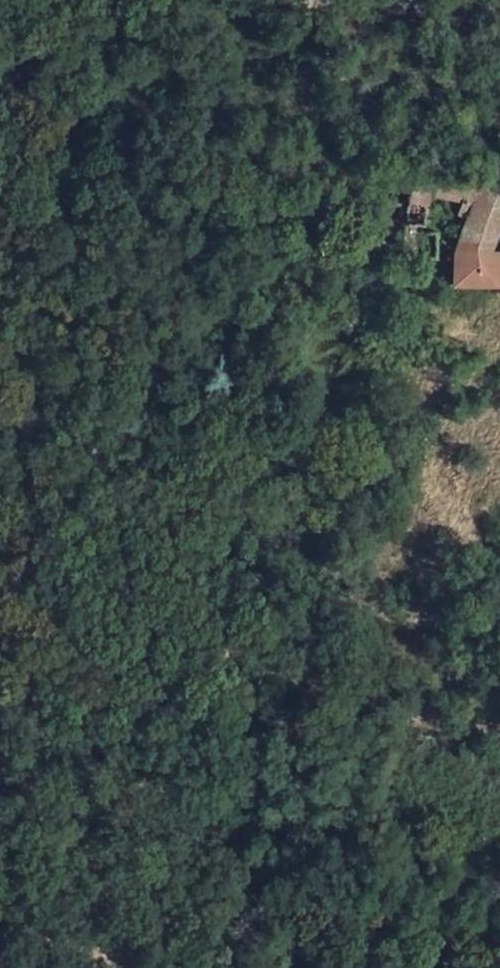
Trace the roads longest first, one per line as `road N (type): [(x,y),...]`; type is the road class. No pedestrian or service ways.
road 1 (track): [(113,955),(117,947),(87,835),(86,771),(93,747),(126,716),(204,664),(231,656),(385,720),(499,735)]
road 2 (track): [(0,909),(113,955),(124,967)]

